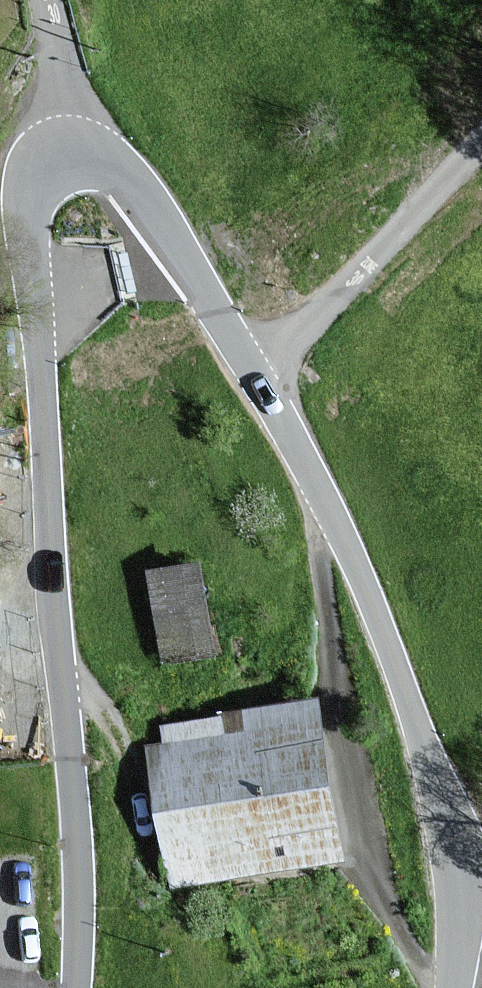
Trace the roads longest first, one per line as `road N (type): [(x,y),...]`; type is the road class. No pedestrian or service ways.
road 1 (tertiary): [(79,987),(79,861),(51,607),(23,211),(43,167),(70,158)]
road 2 (tertiary): [(256,379),(369,596),(441,797),(455,878),(452,987)]
road 3 (residential): [(256,379),(481,134)]
road 4 (tertiary): [(70,158),(128,174),(256,379)]
road 5 (residential): [(47,0),(70,158)]

